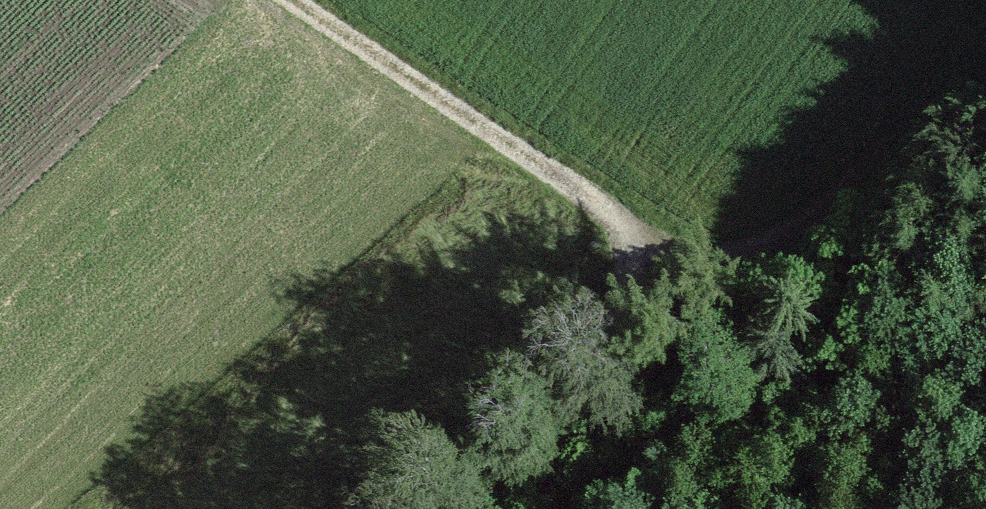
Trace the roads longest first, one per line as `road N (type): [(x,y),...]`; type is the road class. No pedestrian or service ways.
road 1 (track): [(985,12),(885,151),(803,236),(698,247),(590,301),(350,508)]
road 2 (track): [(323,0),(698,247)]

